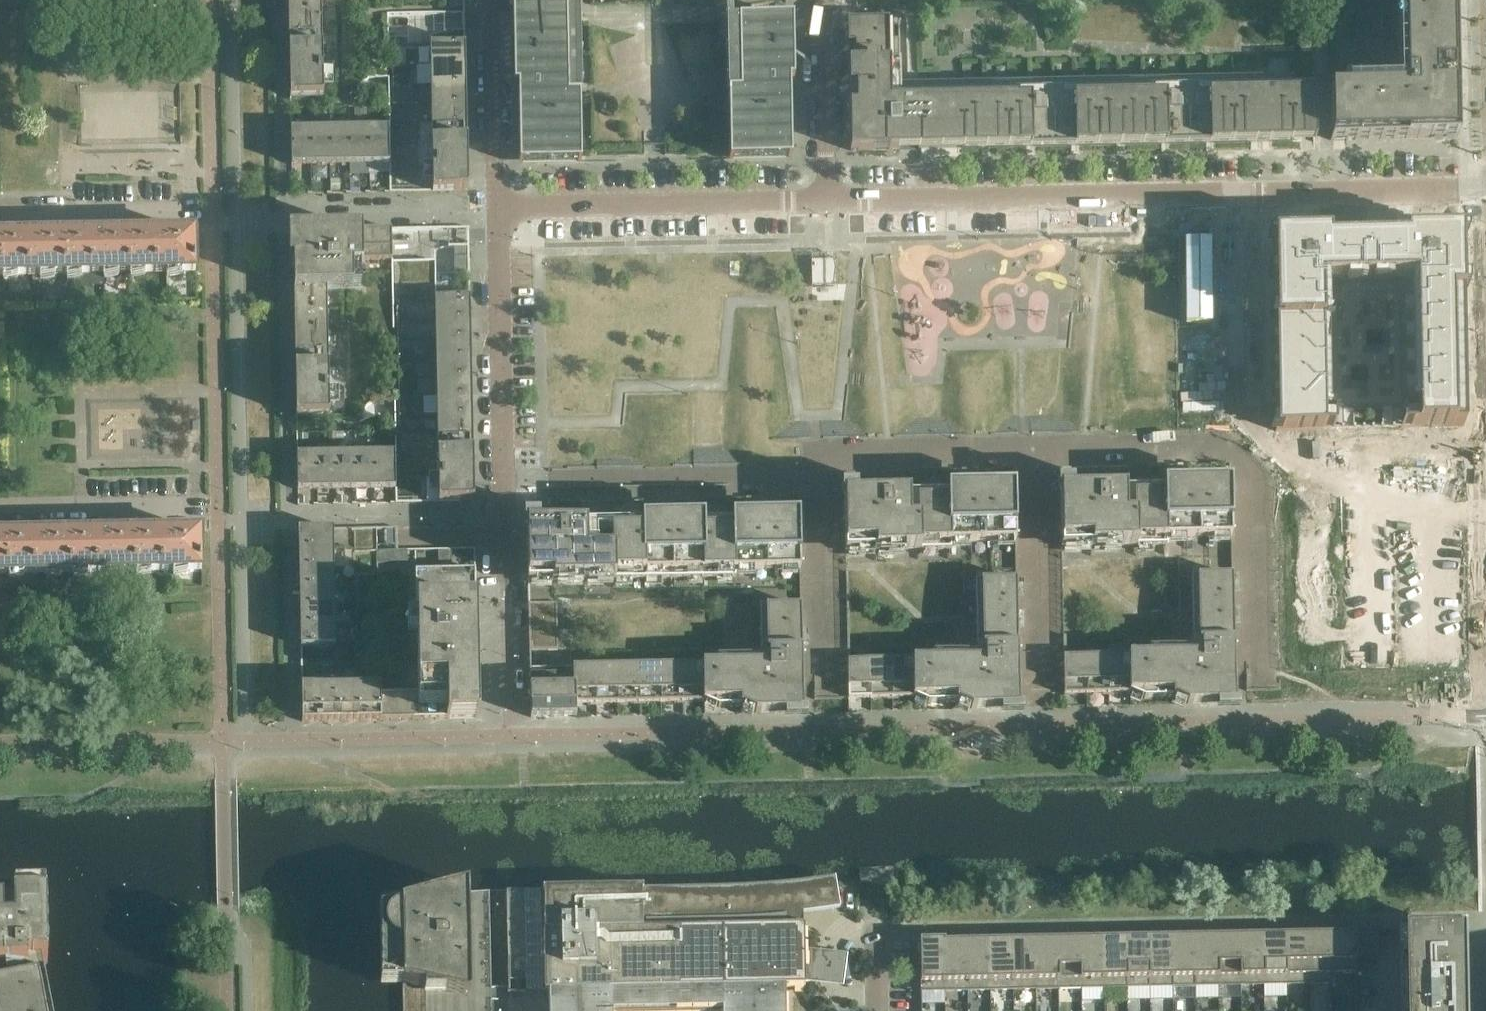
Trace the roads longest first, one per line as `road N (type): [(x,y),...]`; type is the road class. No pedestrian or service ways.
road 1 (residential): [(828,208),(1485,186)]
road 2 (residential): [(508,581),(498,209)]
road 3 (residential): [(498,209),(828,208)]
road 4 (residential): [(498,209),(491,0)]
road 5 (residential): [(828,208),(828,0)]
road 6 (residential): [(0,213),(182,212)]
road 7 (residential): [(0,503),(172,504)]

